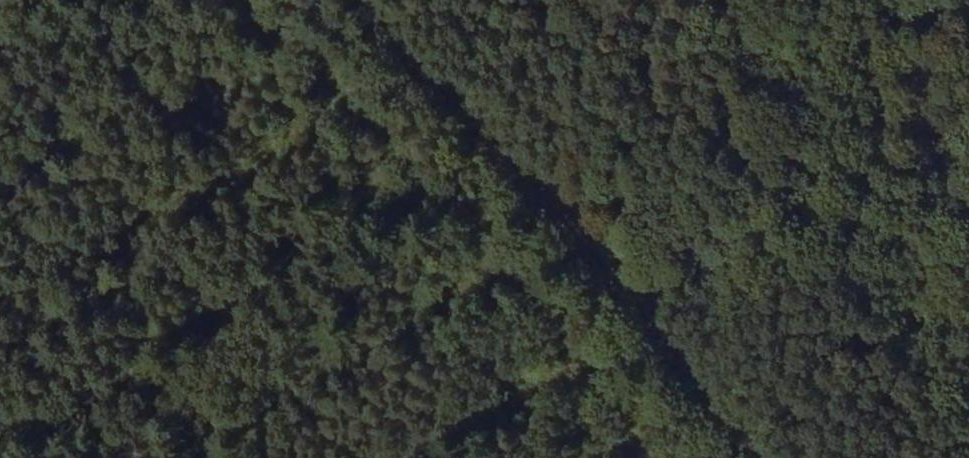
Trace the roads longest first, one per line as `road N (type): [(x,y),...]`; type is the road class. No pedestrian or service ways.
road 1 (track): [(677,457),(312,48),(258,0)]
road 2 (track): [(351,0),(502,153),(753,457)]
road 3 (track): [(0,192),(250,0)]

